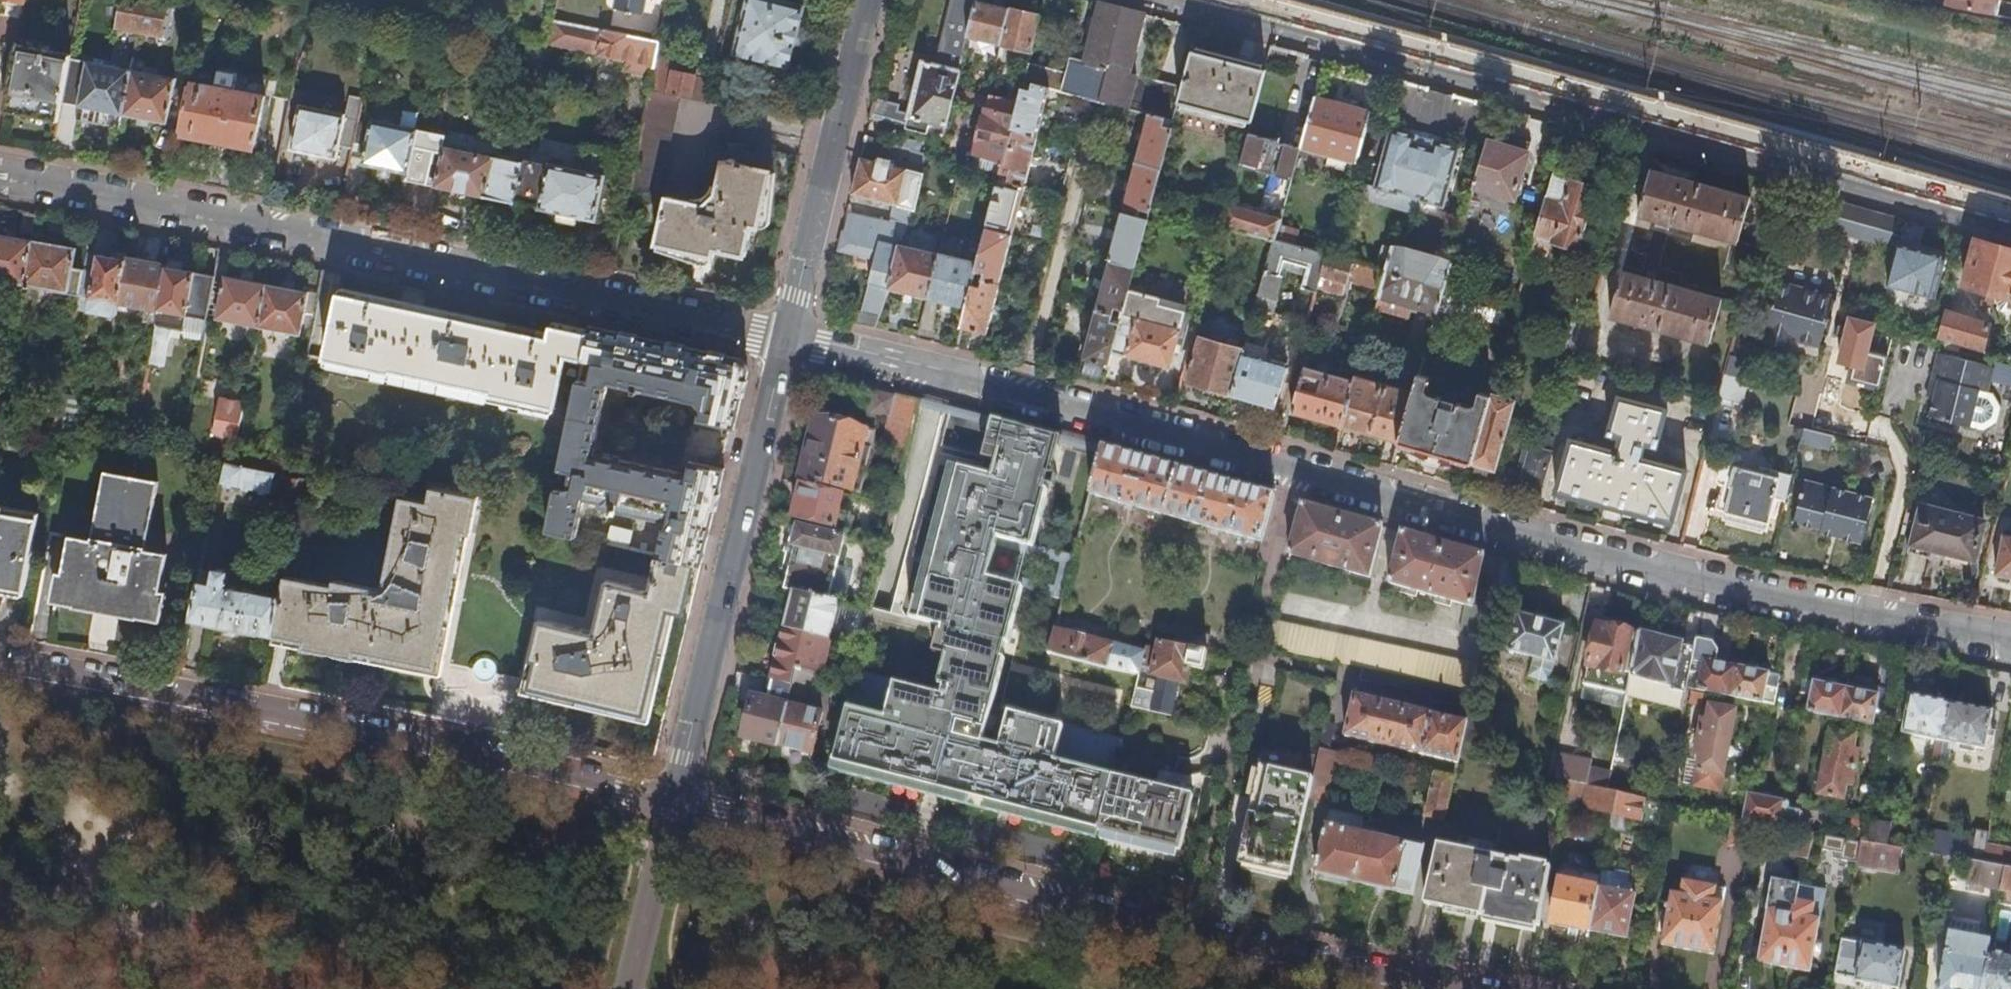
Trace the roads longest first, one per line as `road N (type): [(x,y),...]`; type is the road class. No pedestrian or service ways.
road 1 (residential): [(786,341),(1793,602),(2010,645)]
road 2 (residential): [(2010,222),(1197,0)]
road 3 (residential): [(674,802),(1189,932),(1477,988)]
road 4 (residential): [(786,341),(0,175)]
road 5 (residential): [(0,667),(375,734),(674,802)]
road 6 (residential): [(786,341),(674,802)]
road 7 (residential): [(869,0),(786,341)]
road 8 (track): [(350,988),(0,964)]
road 9 (residential): [(674,802),(630,988)]

